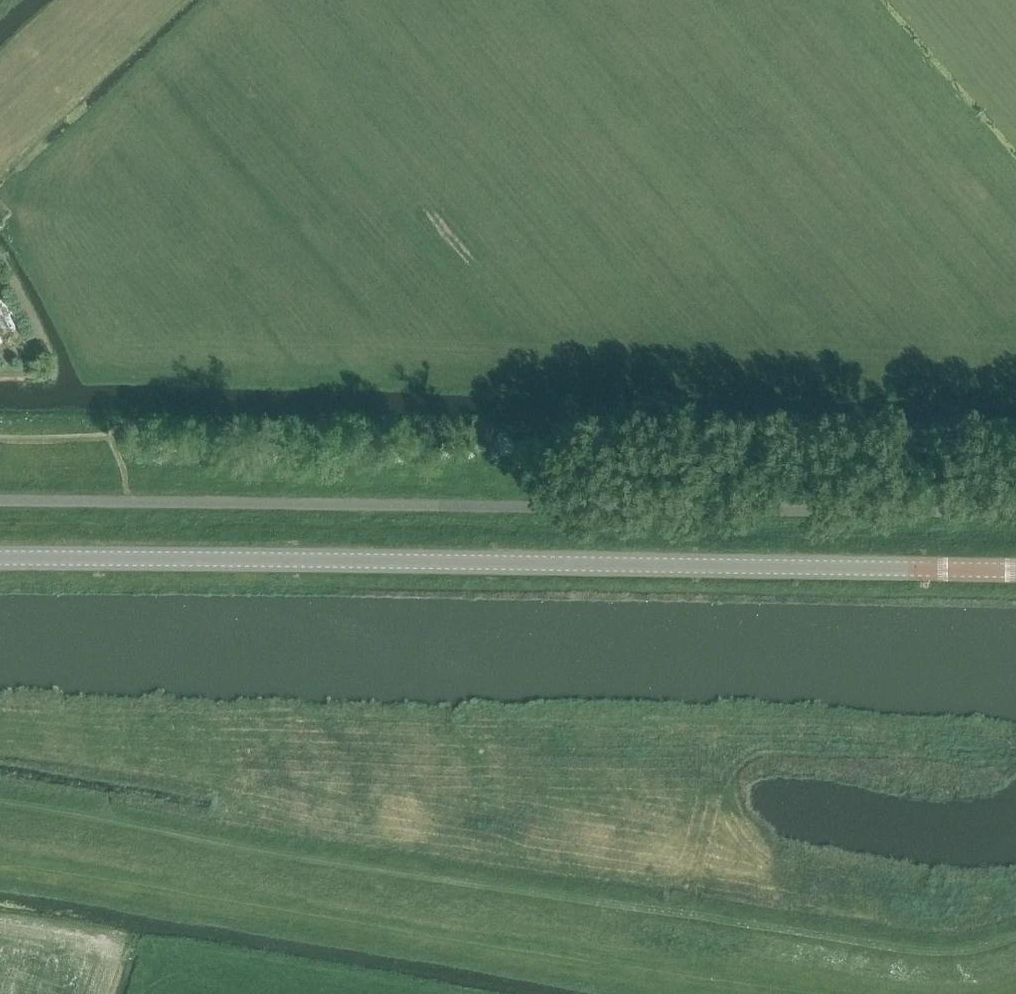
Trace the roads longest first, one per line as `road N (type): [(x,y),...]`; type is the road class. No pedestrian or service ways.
road 1 (secondary): [(1015,574),(0,562)]

